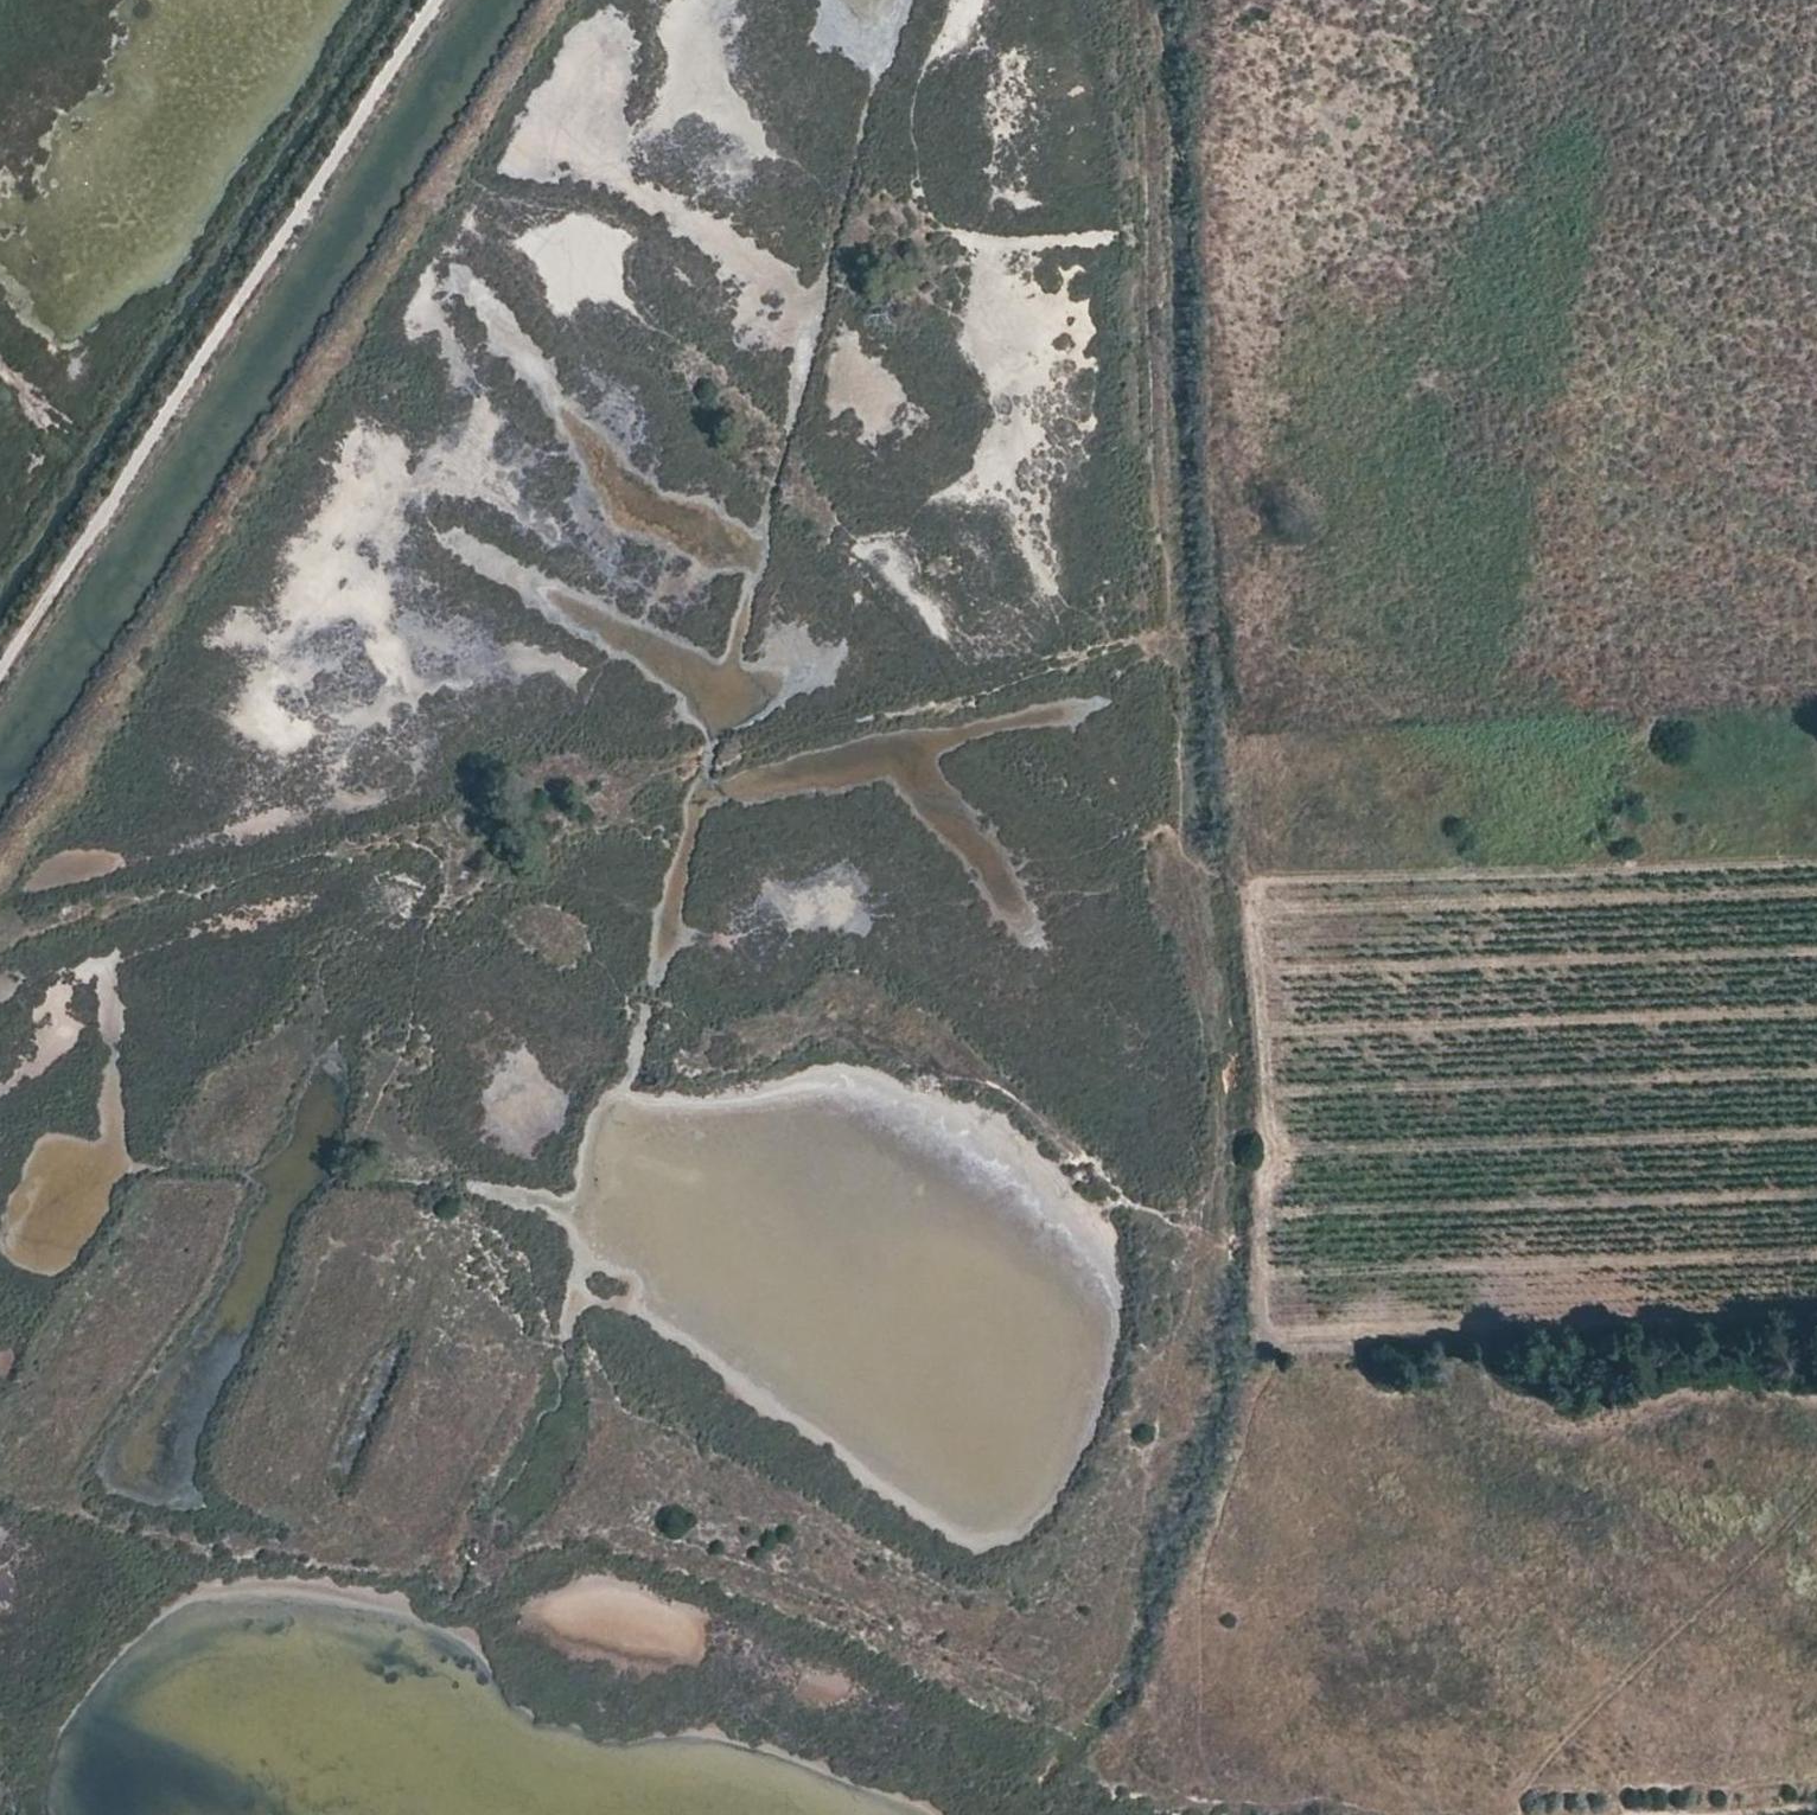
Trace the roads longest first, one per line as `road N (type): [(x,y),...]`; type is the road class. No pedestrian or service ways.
road 1 (track): [(0,680),(453,0)]

